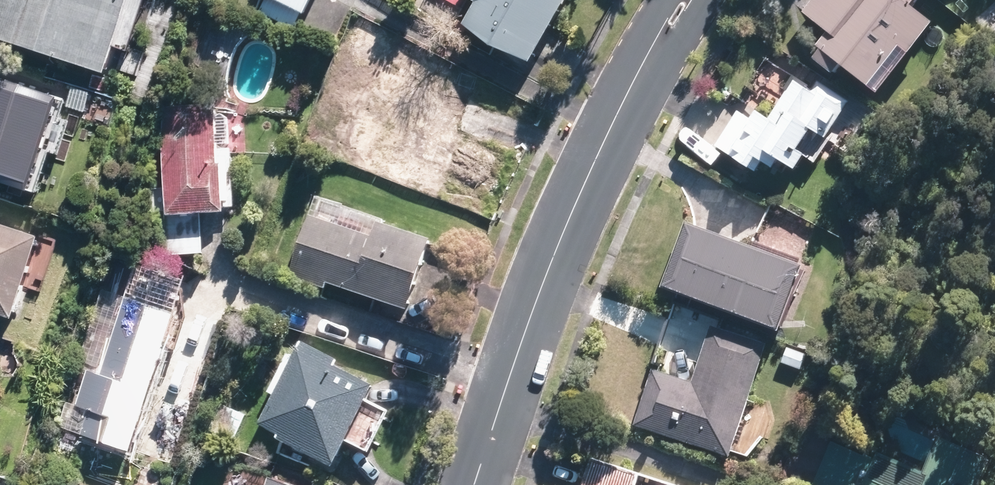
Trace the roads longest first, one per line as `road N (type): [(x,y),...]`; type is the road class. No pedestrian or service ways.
road 1 (tertiary): [(691,0),(619,111),(534,311),(476,484)]

